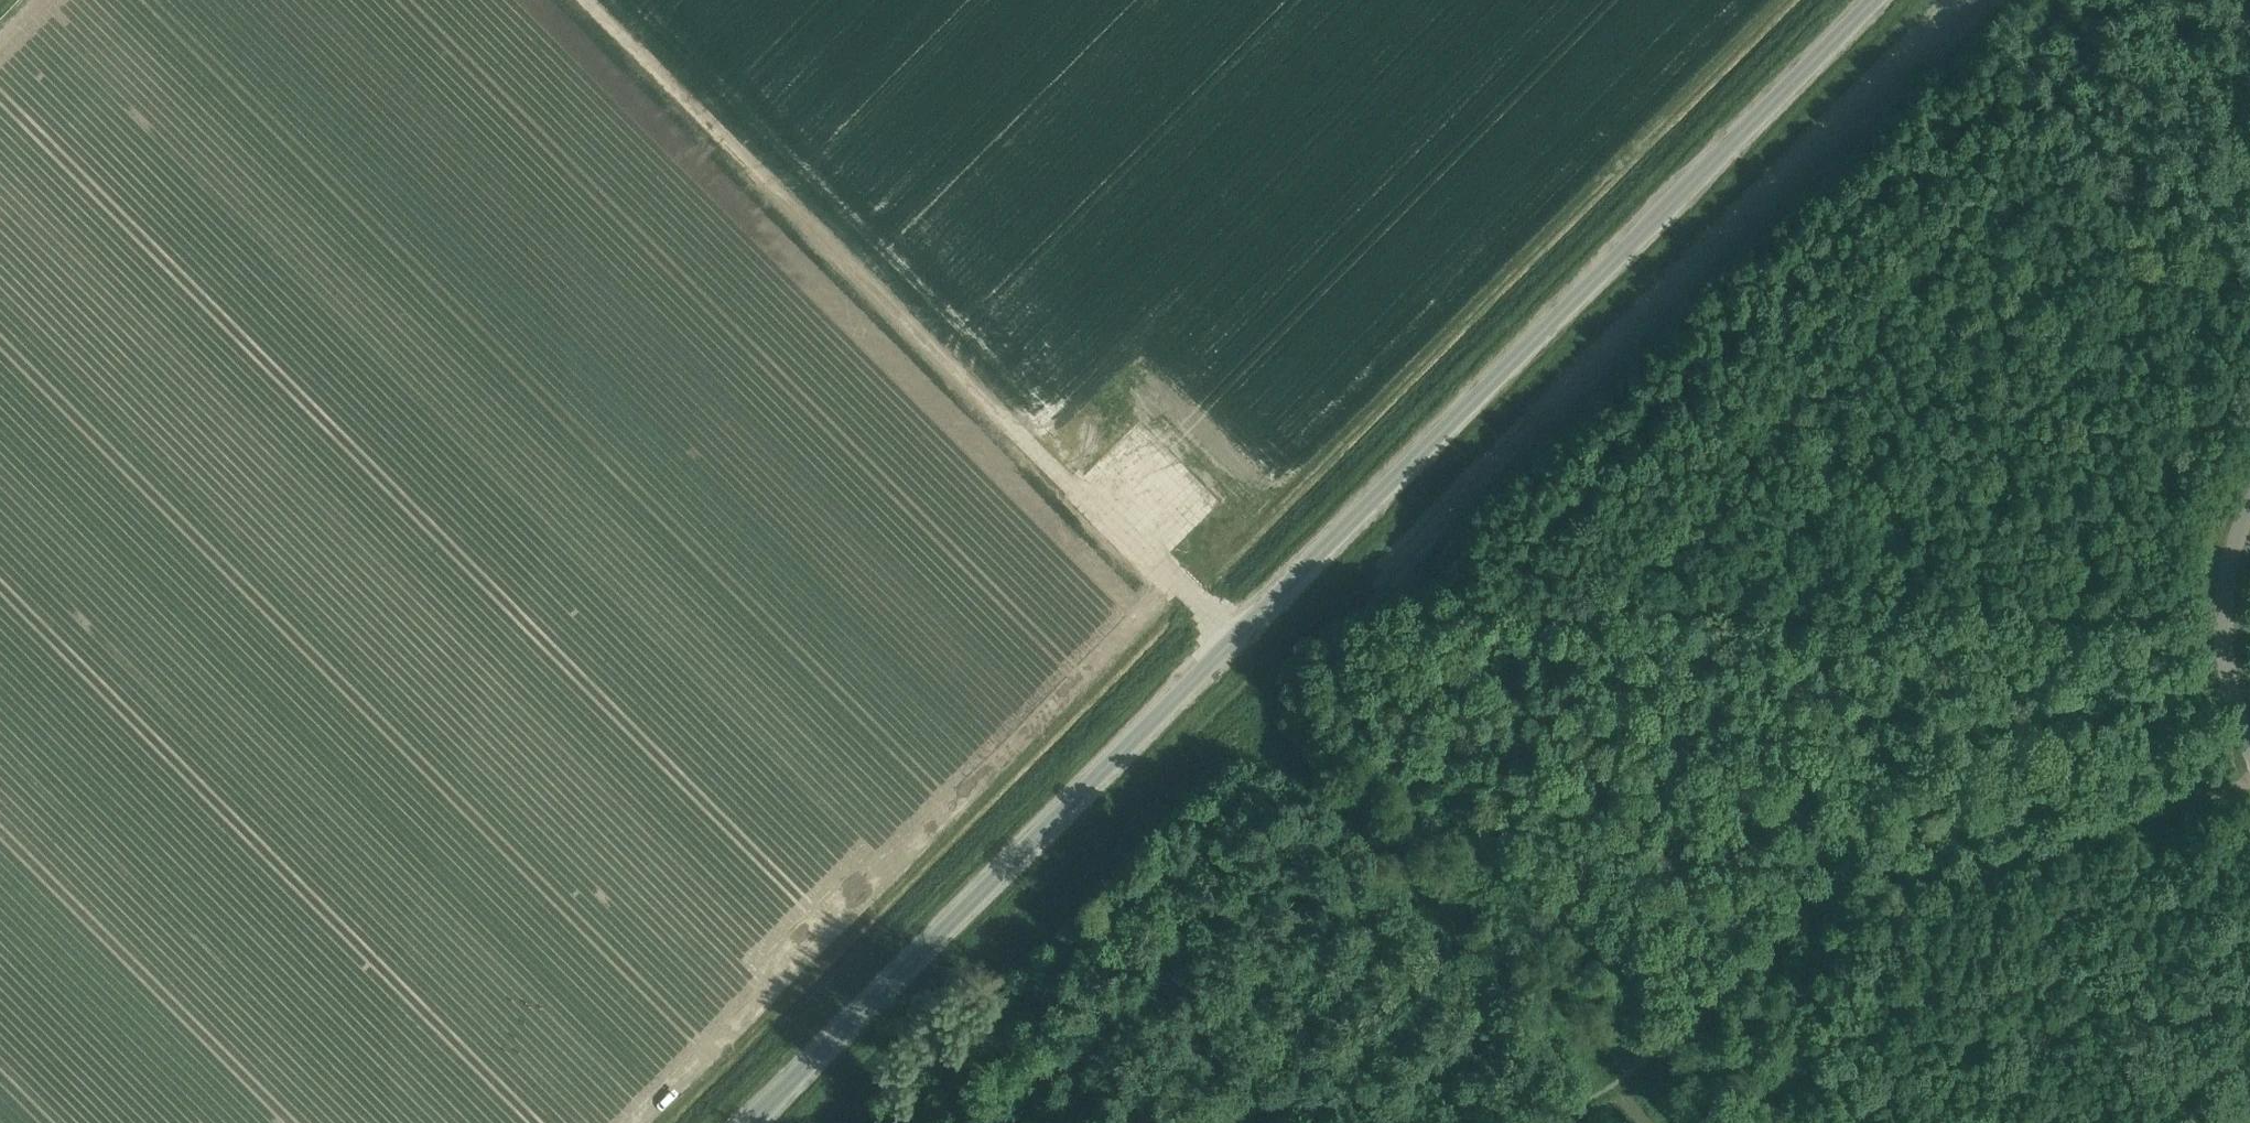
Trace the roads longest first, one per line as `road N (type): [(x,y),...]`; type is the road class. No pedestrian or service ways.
road 1 (unclassified): [(750,1122),(1871,0)]
road 2 (residential): [(2249,750),(2234,711),(2221,634),(2227,564),(2249,503)]

